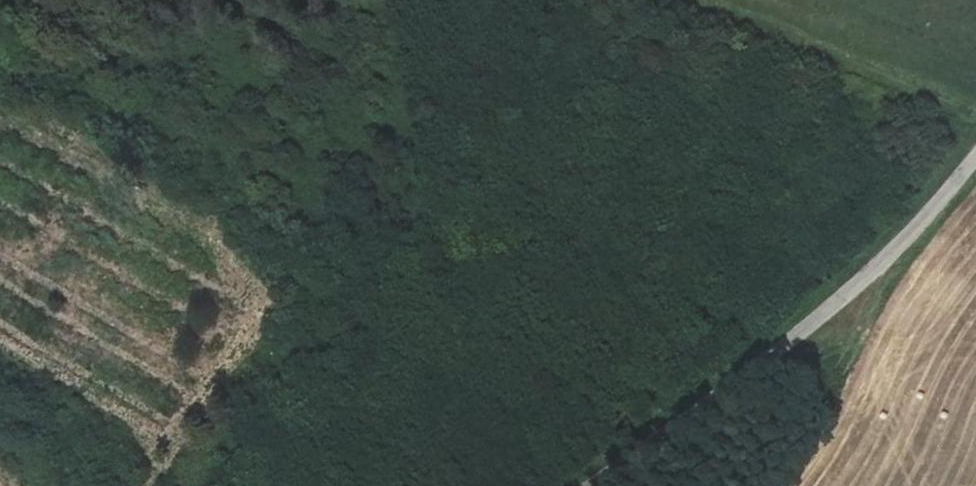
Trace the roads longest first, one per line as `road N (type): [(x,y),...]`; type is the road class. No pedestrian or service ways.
road 1 (track): [(641,448),(586,440),(442,372),(340,288),(282,207),(233,201),(156,230)]
road 2 (unclassified): [(975,160),(864,280),(765,363),(585,485)]
road 3 (track): [(52,485),(80,425),(117,300),(156,230)]

